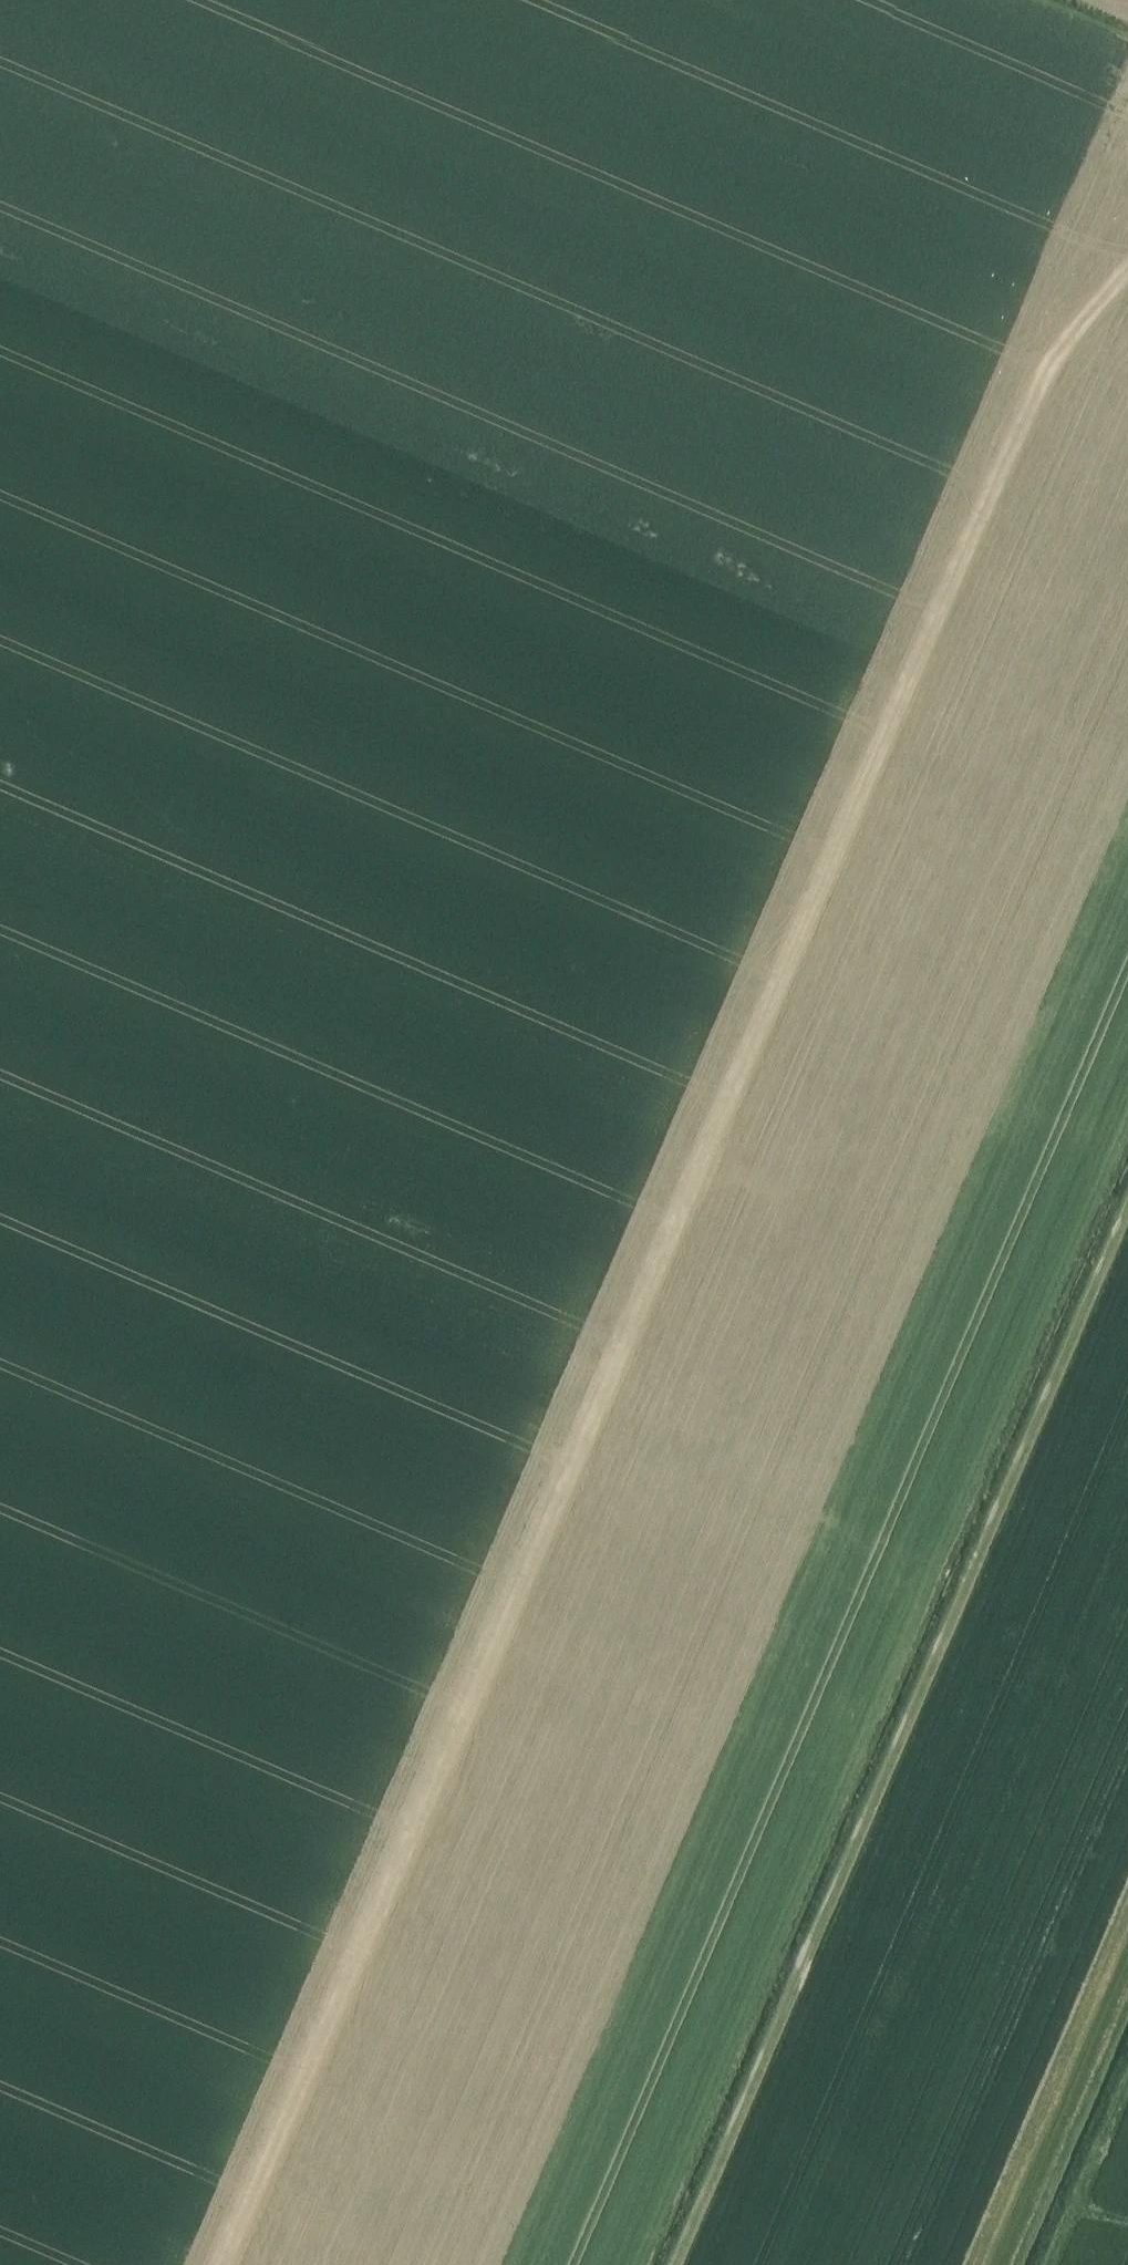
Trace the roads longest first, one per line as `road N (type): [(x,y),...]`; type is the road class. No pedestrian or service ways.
road 1 (track): [(1127,1234),(686,2264)]

